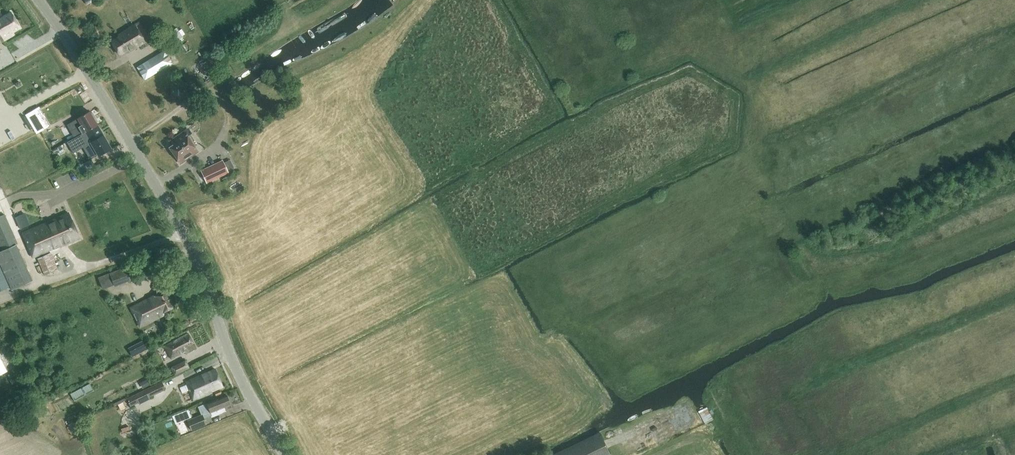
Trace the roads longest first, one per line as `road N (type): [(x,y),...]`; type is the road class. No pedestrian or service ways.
road 1 (tertiary): [(284,454),(225,341),(184,233),(38,0)]

